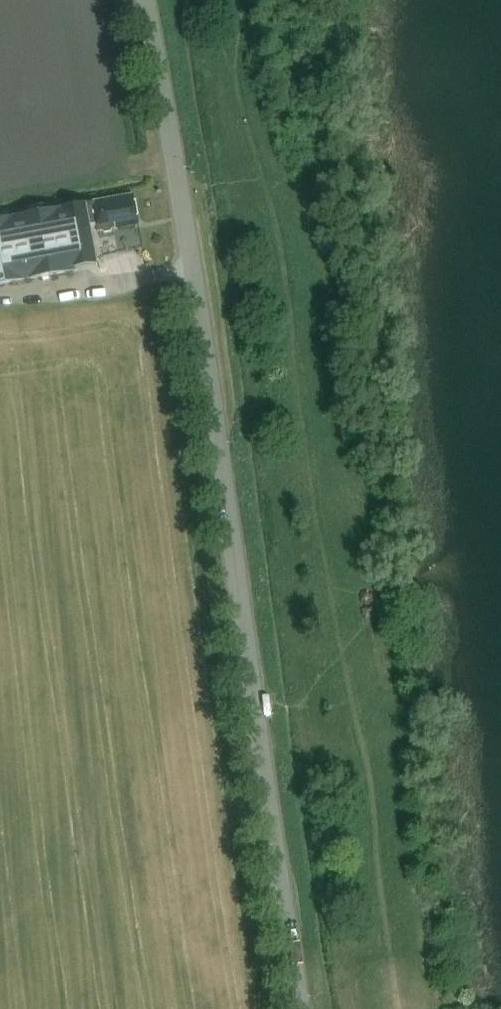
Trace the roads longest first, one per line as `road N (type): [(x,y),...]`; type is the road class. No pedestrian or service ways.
road 1 (tertiary): [(301,1008),(147,0)]

